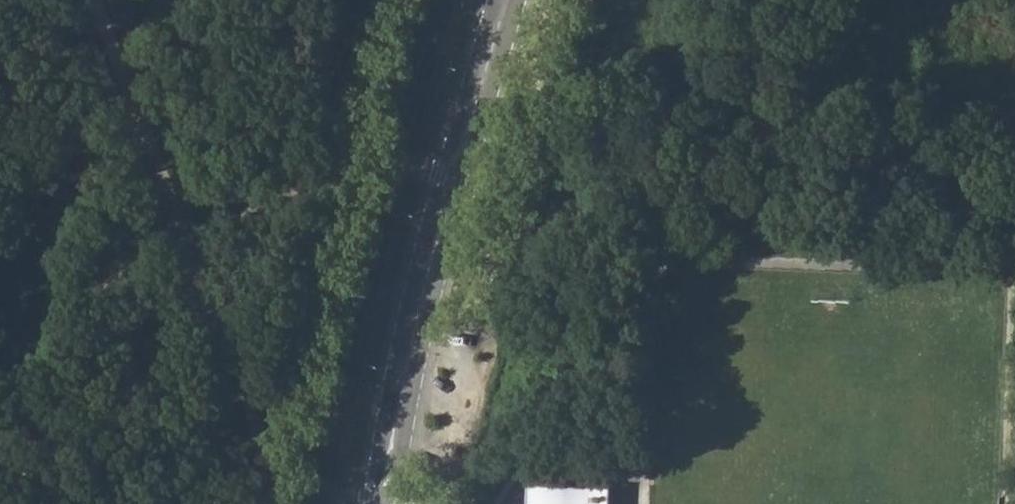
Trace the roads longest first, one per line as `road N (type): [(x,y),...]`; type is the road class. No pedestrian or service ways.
road 1 (tertiary): [(383,503),(406,359),(506,0)]

